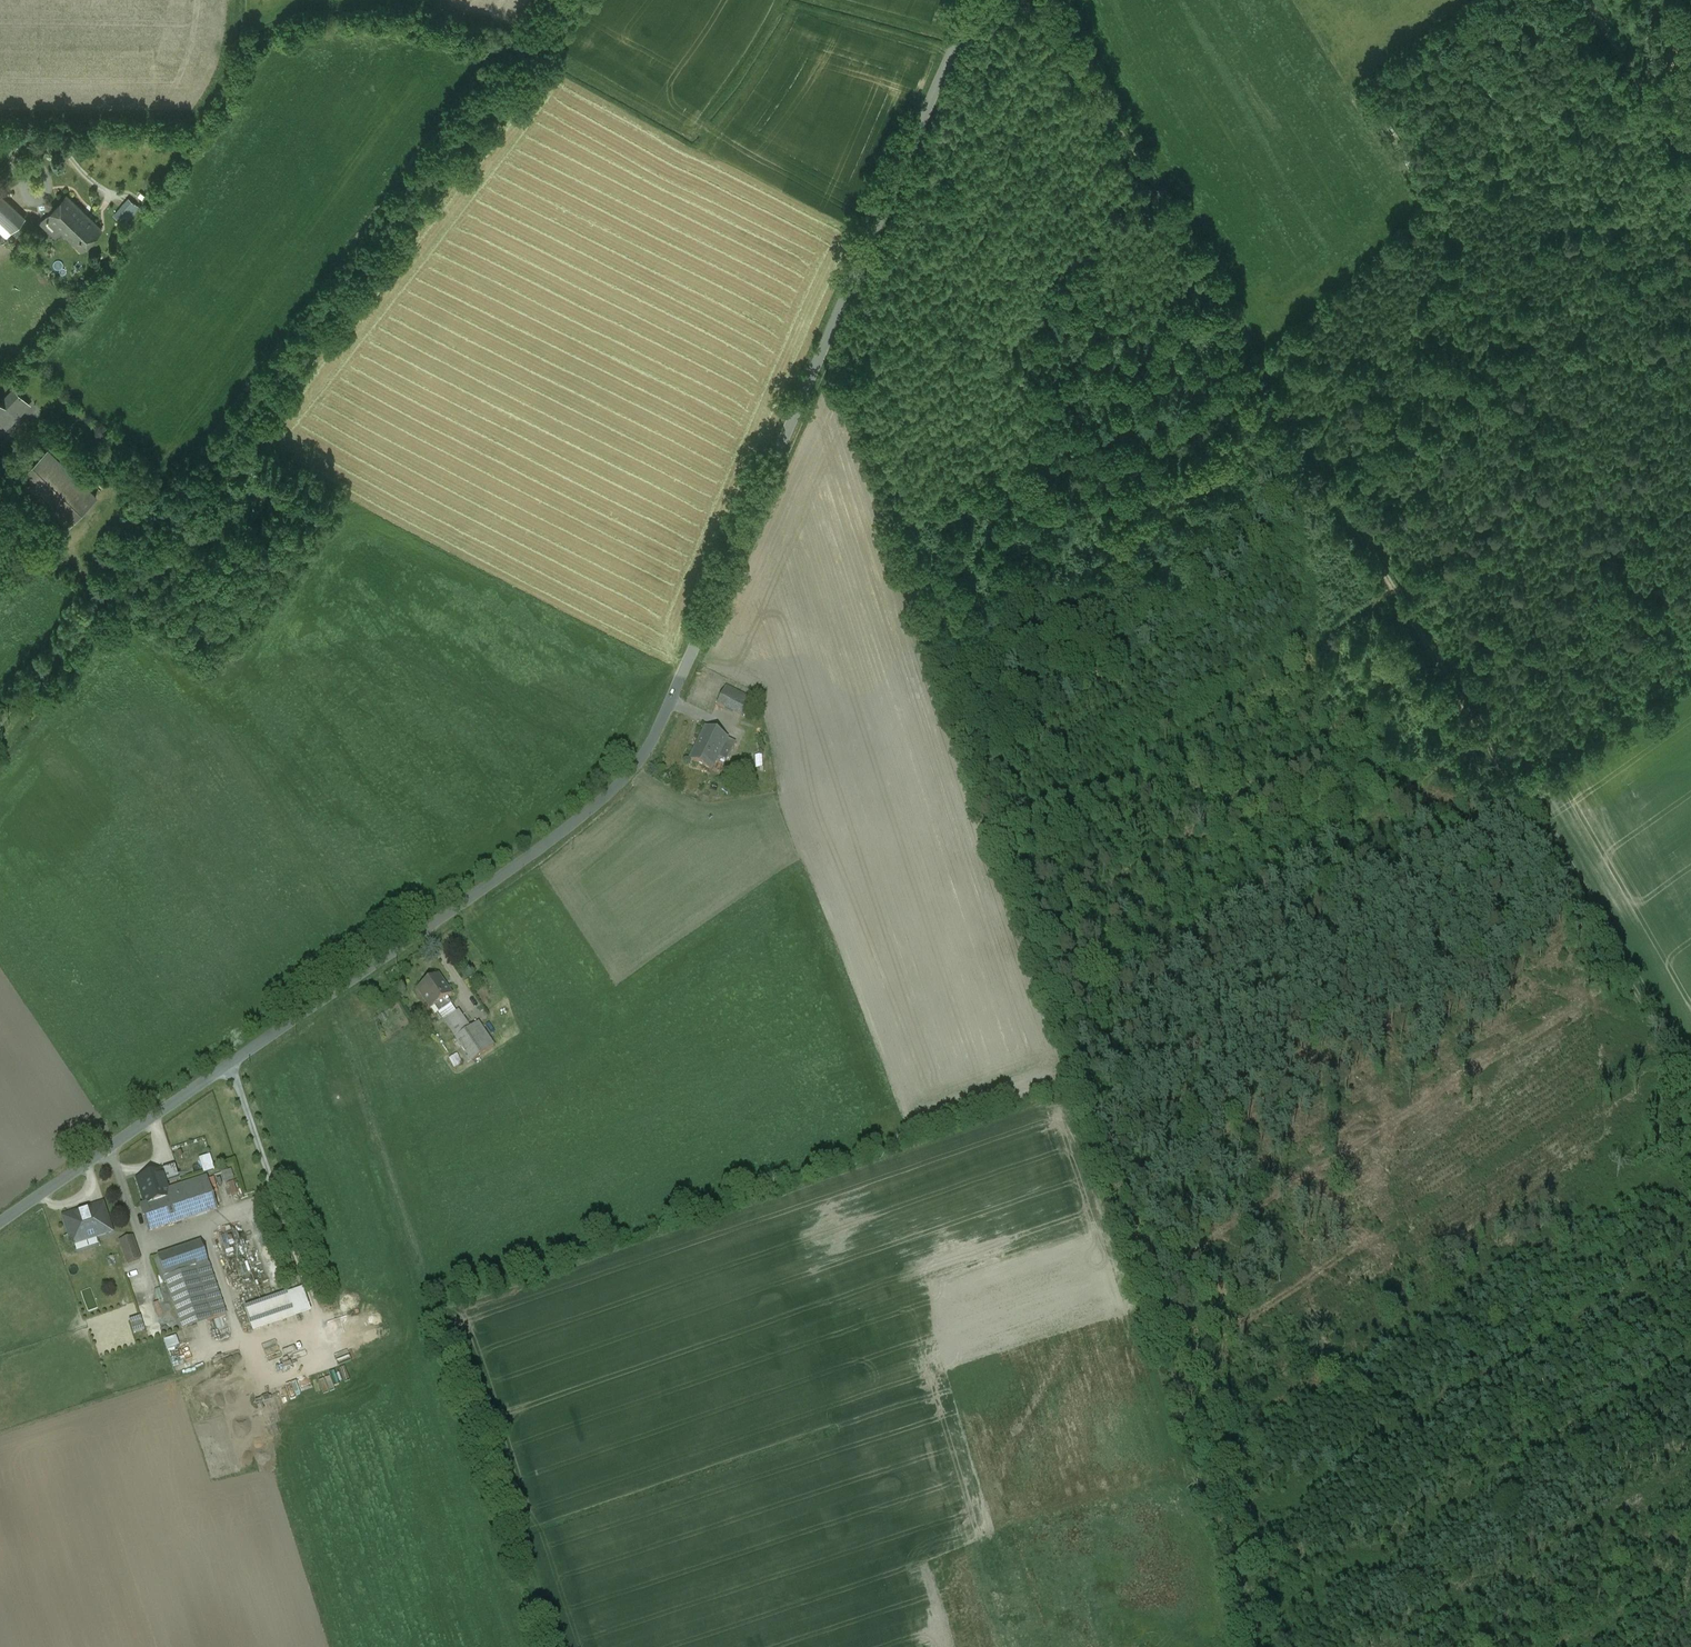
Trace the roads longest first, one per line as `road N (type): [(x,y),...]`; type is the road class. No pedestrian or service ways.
road 1 (unclassified): [(238,1058),(546,844),(647,750),(975,0)]
road 2 (track): [(559,1646),(445,1304)]
road 3 (residential): [(0,1224),(238,1058)]
road 4 (track): [(1690,167),(1588,0)]

